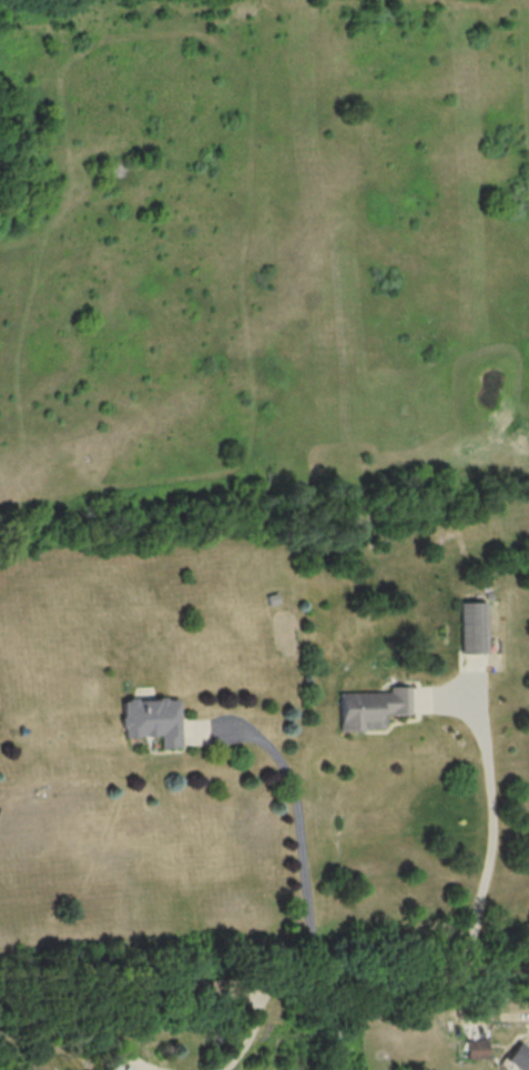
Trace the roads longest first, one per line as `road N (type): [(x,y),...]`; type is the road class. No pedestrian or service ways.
road 1 (residential): [(528,978),(0,999)]

